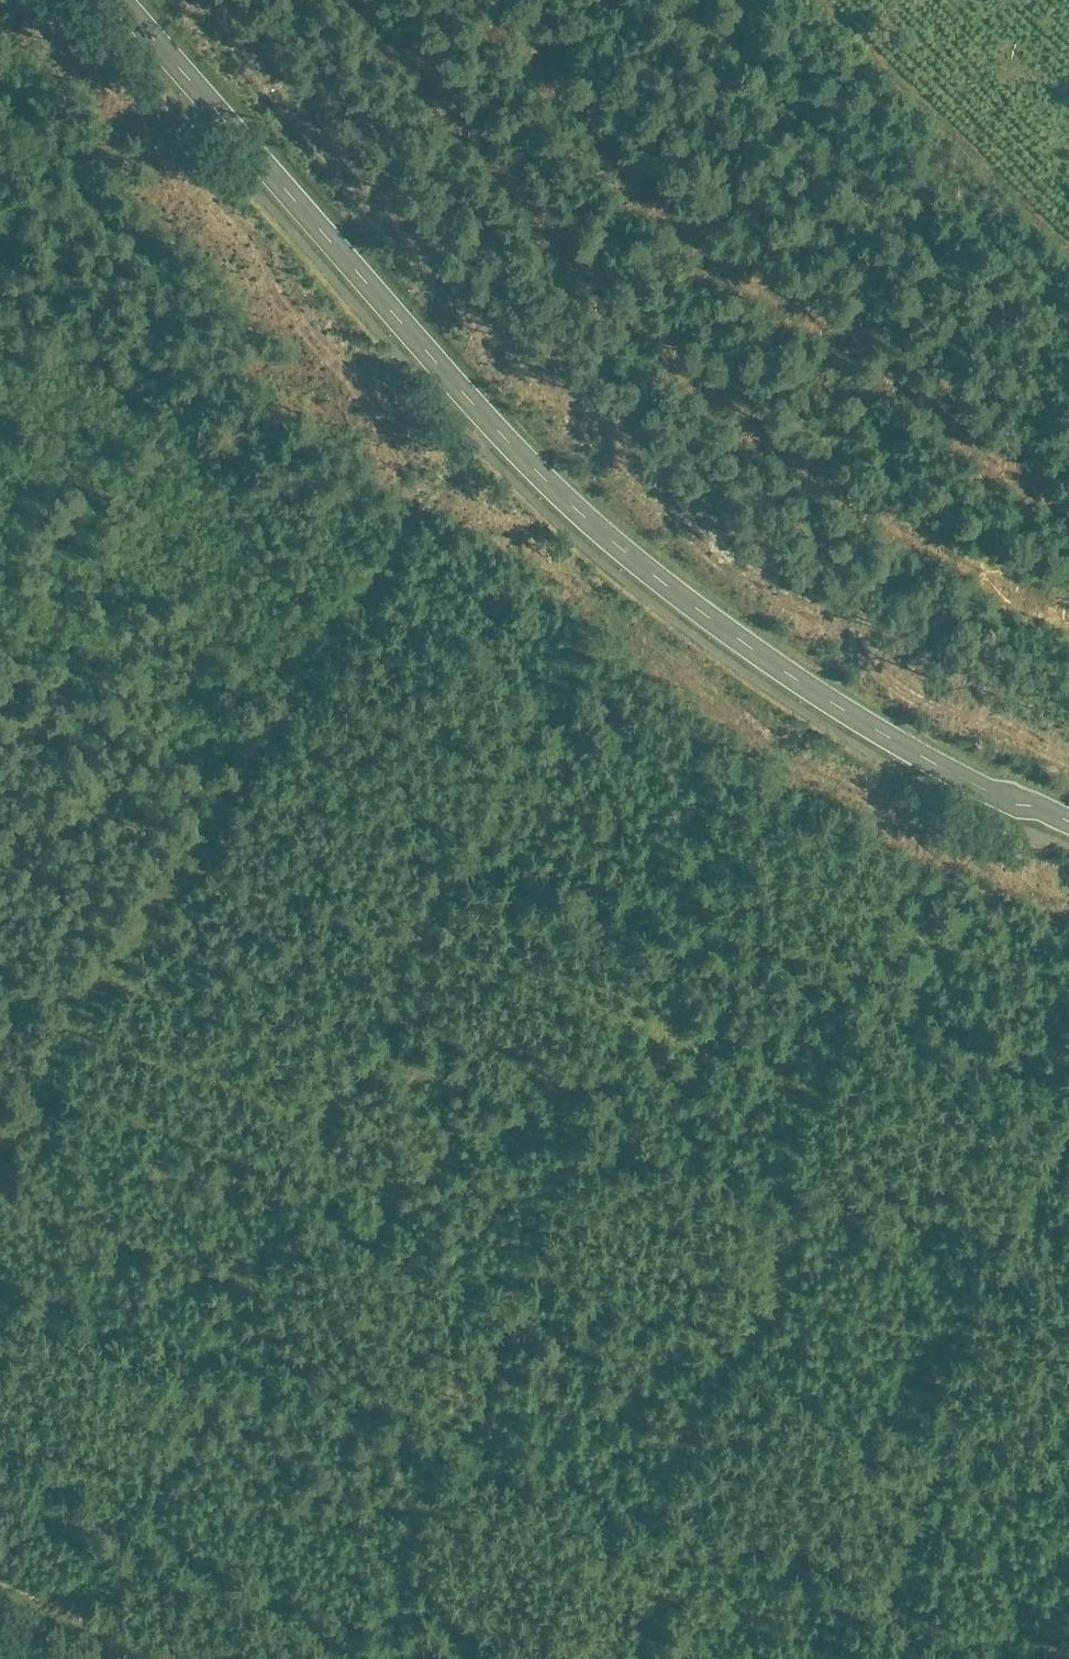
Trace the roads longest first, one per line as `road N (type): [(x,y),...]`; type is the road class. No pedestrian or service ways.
road 1 (secondary): [(1068,823),(795,670),(665,577),(552,475),(126,0)]

